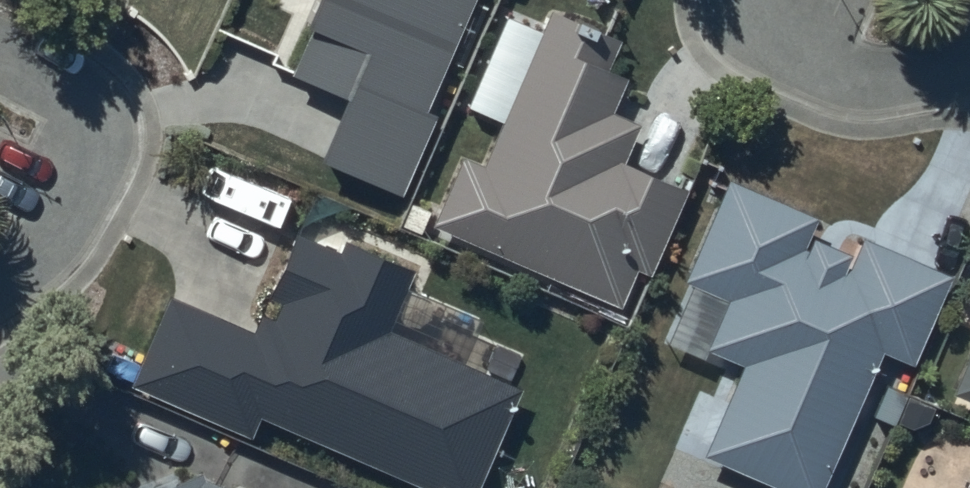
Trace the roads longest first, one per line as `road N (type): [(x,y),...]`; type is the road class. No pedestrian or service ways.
road 1 (residential): [(969,57),(875,79),(838,71),(761,19),(749,0)]
road 2 (residential): [(59,80),(82,103),(90,140),(52,235),(38,253),(0,273)]

